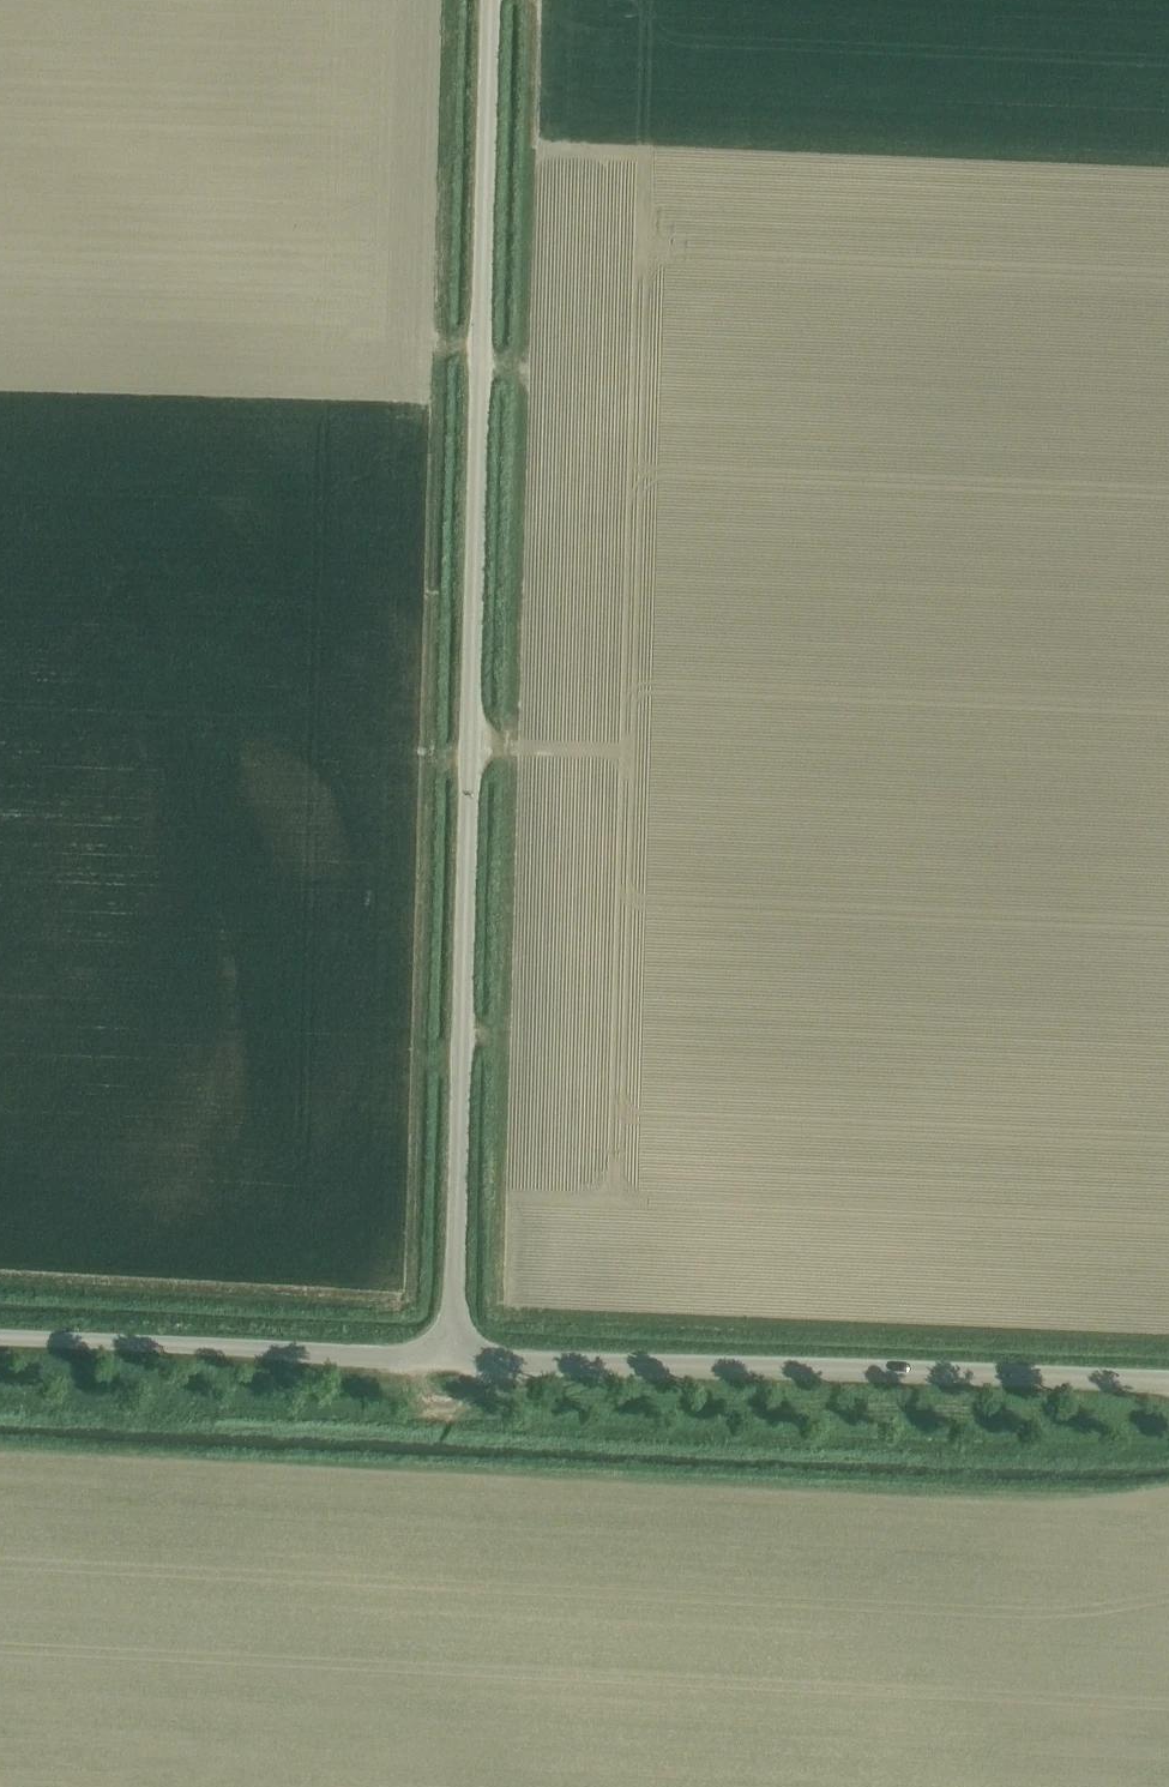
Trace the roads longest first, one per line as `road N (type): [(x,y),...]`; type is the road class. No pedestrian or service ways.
road 1 (tertiary): [(453,1361),(483,0)]
road 2 (tertiary): [(1168,1385),(453,1361)]
road 3 (unclassified): [(0,1339),(453,1361)]

